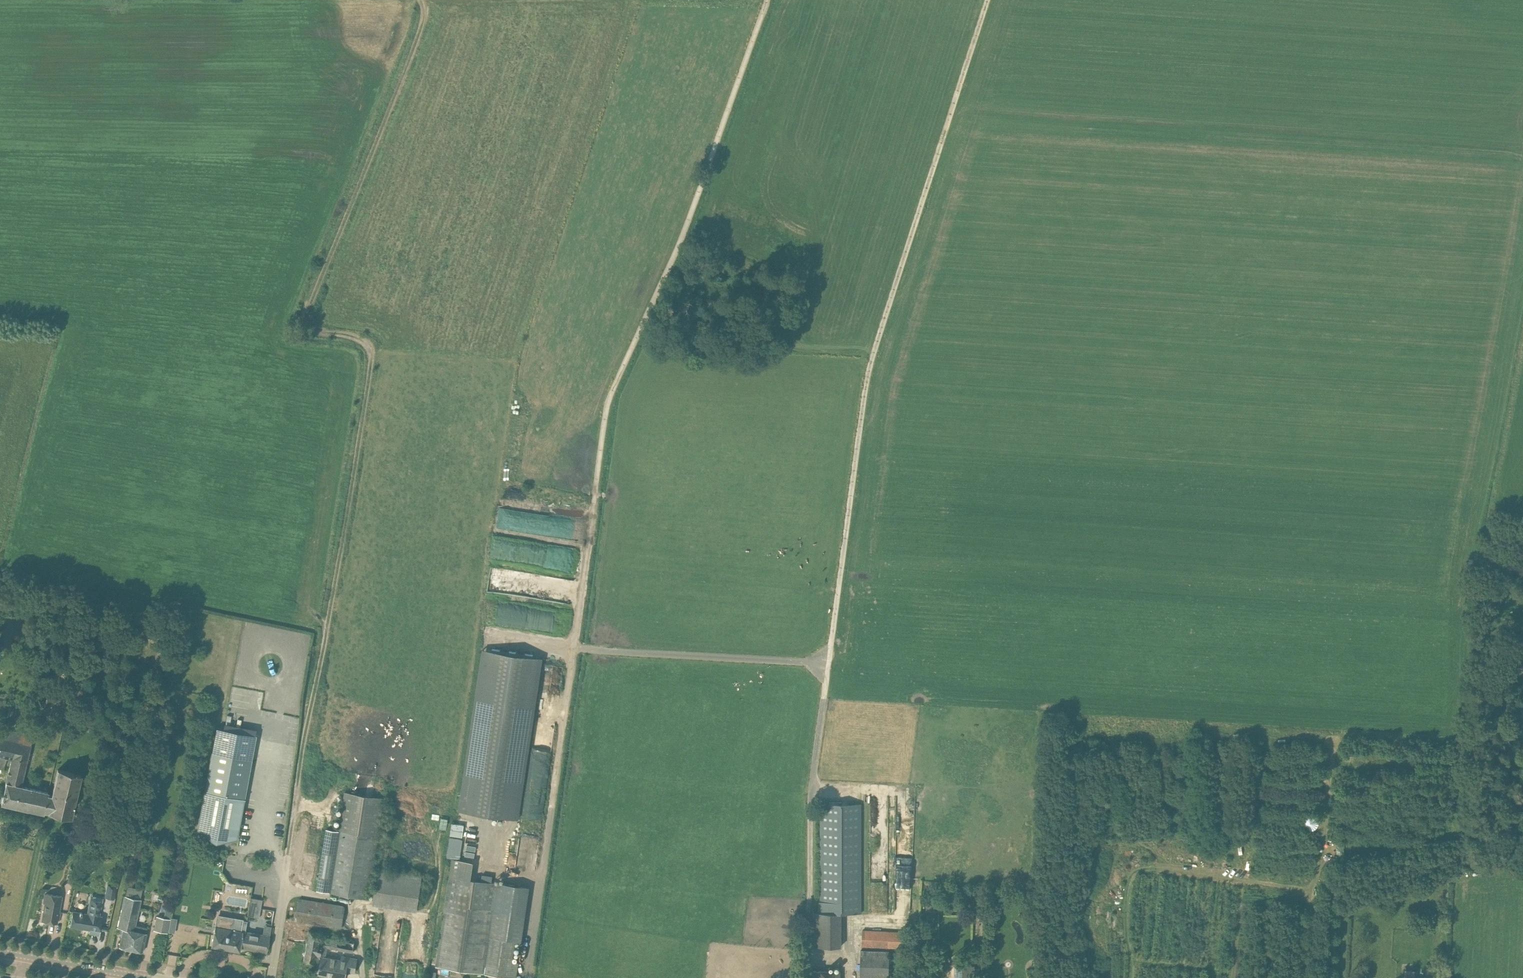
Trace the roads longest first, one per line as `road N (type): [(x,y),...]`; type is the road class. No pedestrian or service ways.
road 1 (track): [(527,977),(606,408),(683,236),(767,0)]
road 2 (track): [(288,856),(372,352),(366,340),(316,330),(309,318),(421,24),(421,0)]
road 3 (unclassified): [(148,977),(0,952)]
road 4 (unclassified): [(270,977),(288,856)]

